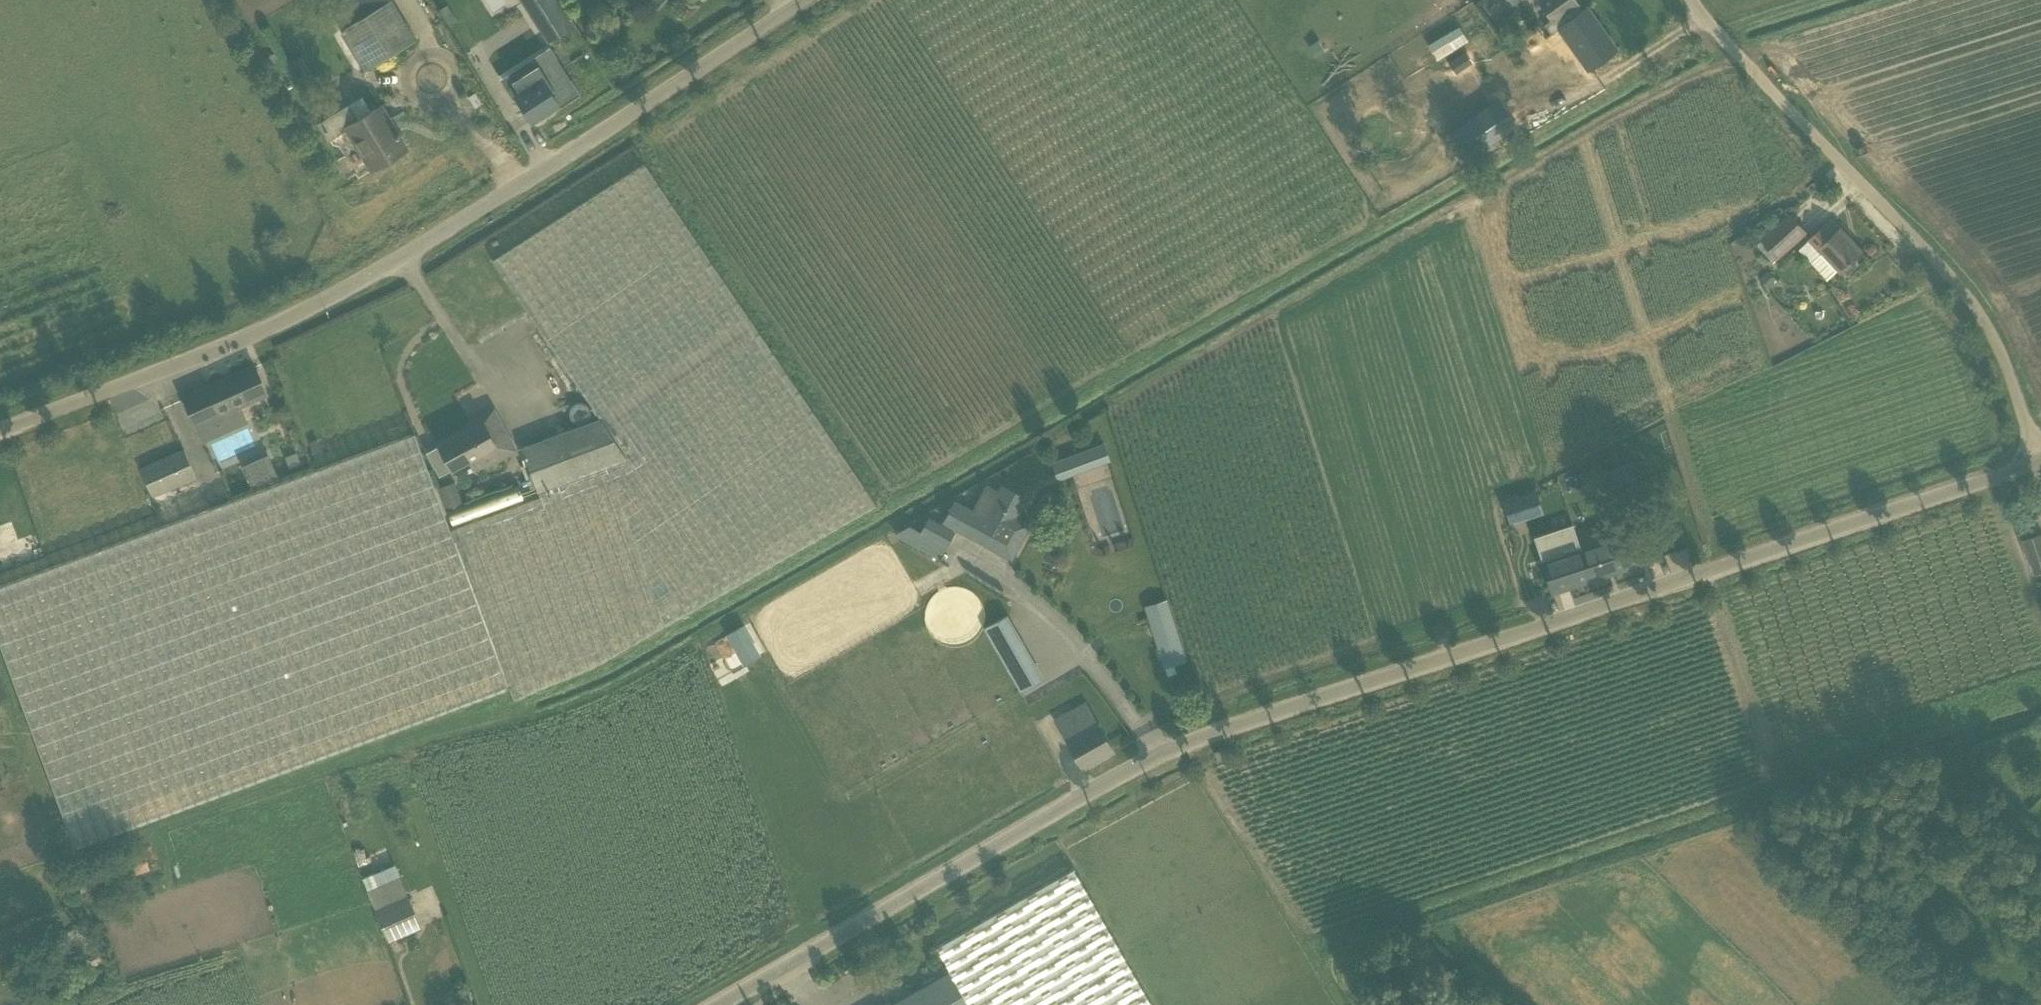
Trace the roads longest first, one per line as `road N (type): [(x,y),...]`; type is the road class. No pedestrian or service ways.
road 1 (unclassified): [(719,1004),(1121,774),(1228,727),(2040,462)]
road 2 (unclassified): [(0,432),(286,327),(824,0)]
road 3 (unclassified): [(2040,462),(2000,349),(1966,294),(1692,0)]

